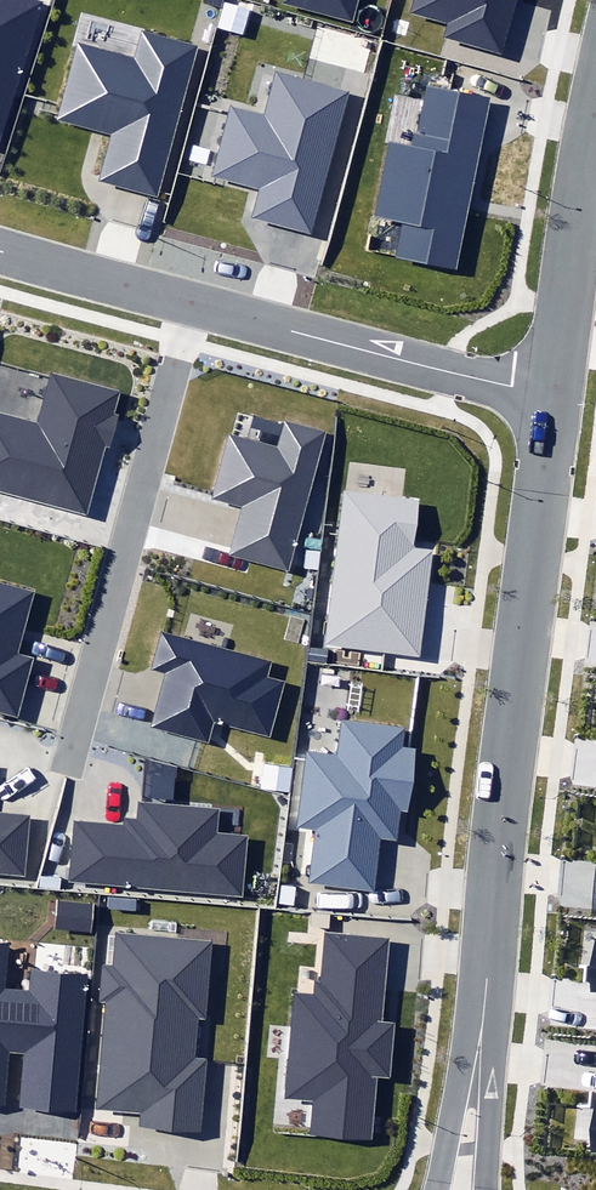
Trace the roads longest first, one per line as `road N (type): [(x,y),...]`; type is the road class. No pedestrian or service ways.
road 1 (residential): [(479,1043),(553,396)]
road 2 (residential): [(553,396),(0,252)]
road 3 (residential): [(553,396),(595,108)]
road 4 (residential): [(438,1189),(479,1043)]
road 5 (residential): [(479,1043),(486,1189)]

